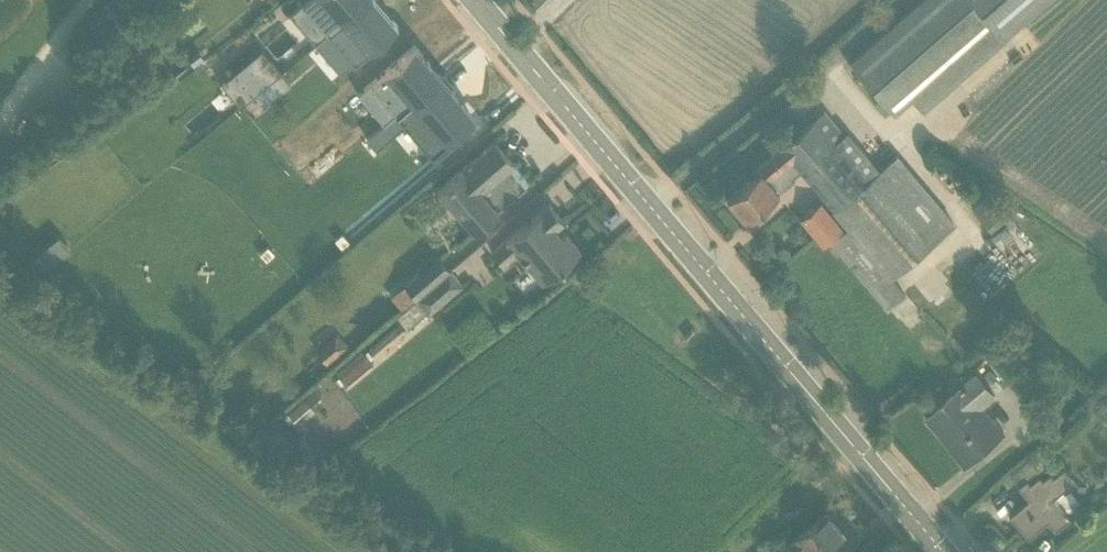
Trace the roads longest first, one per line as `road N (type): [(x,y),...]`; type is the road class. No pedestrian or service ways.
road 1 (secondary): [(942,551),(474,0)]

